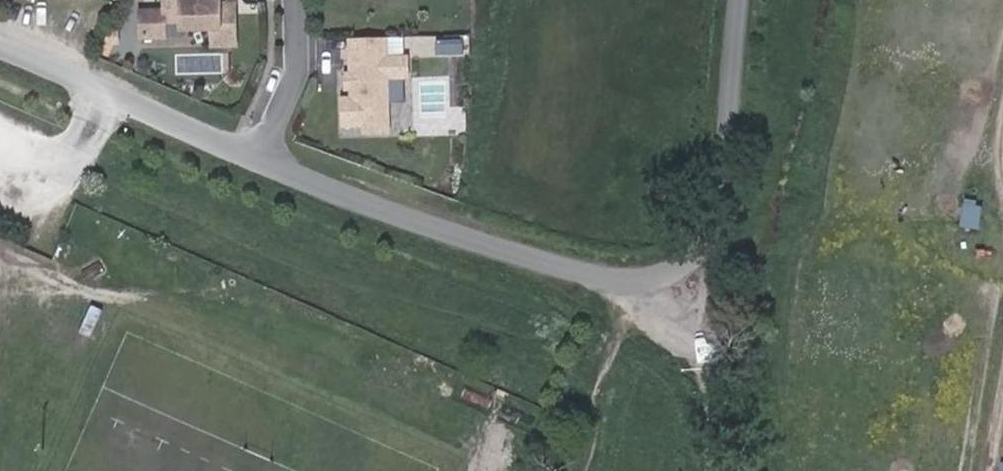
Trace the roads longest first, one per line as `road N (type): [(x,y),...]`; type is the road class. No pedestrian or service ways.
road 1 (residential): [(258,161),(432,227),(637,289),(704,280),(720,249),(740,0)]
road 2 (residential): [(0,43),(109,107),(258,161)]
road 3 (track): [(719,470),(704,280)]
road 4 (residential): [(294,0),(296,77),(258,161)]

